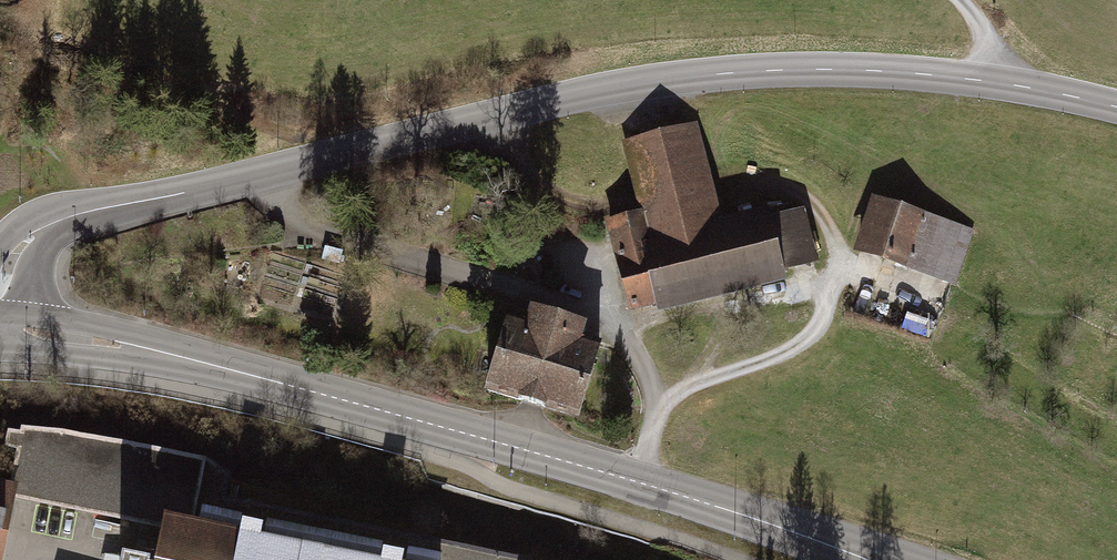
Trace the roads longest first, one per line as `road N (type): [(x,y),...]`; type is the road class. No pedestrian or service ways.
road 1 (secondary): [(0,331),(124,346),(248,374),(635,481),(879,559)]
road 2 (tertiary): [(0,301),(14,256),(58,219),(606,89)]
road 3 (tertiary): [(1116,108),(924,73),(719,74),(606,89)]

